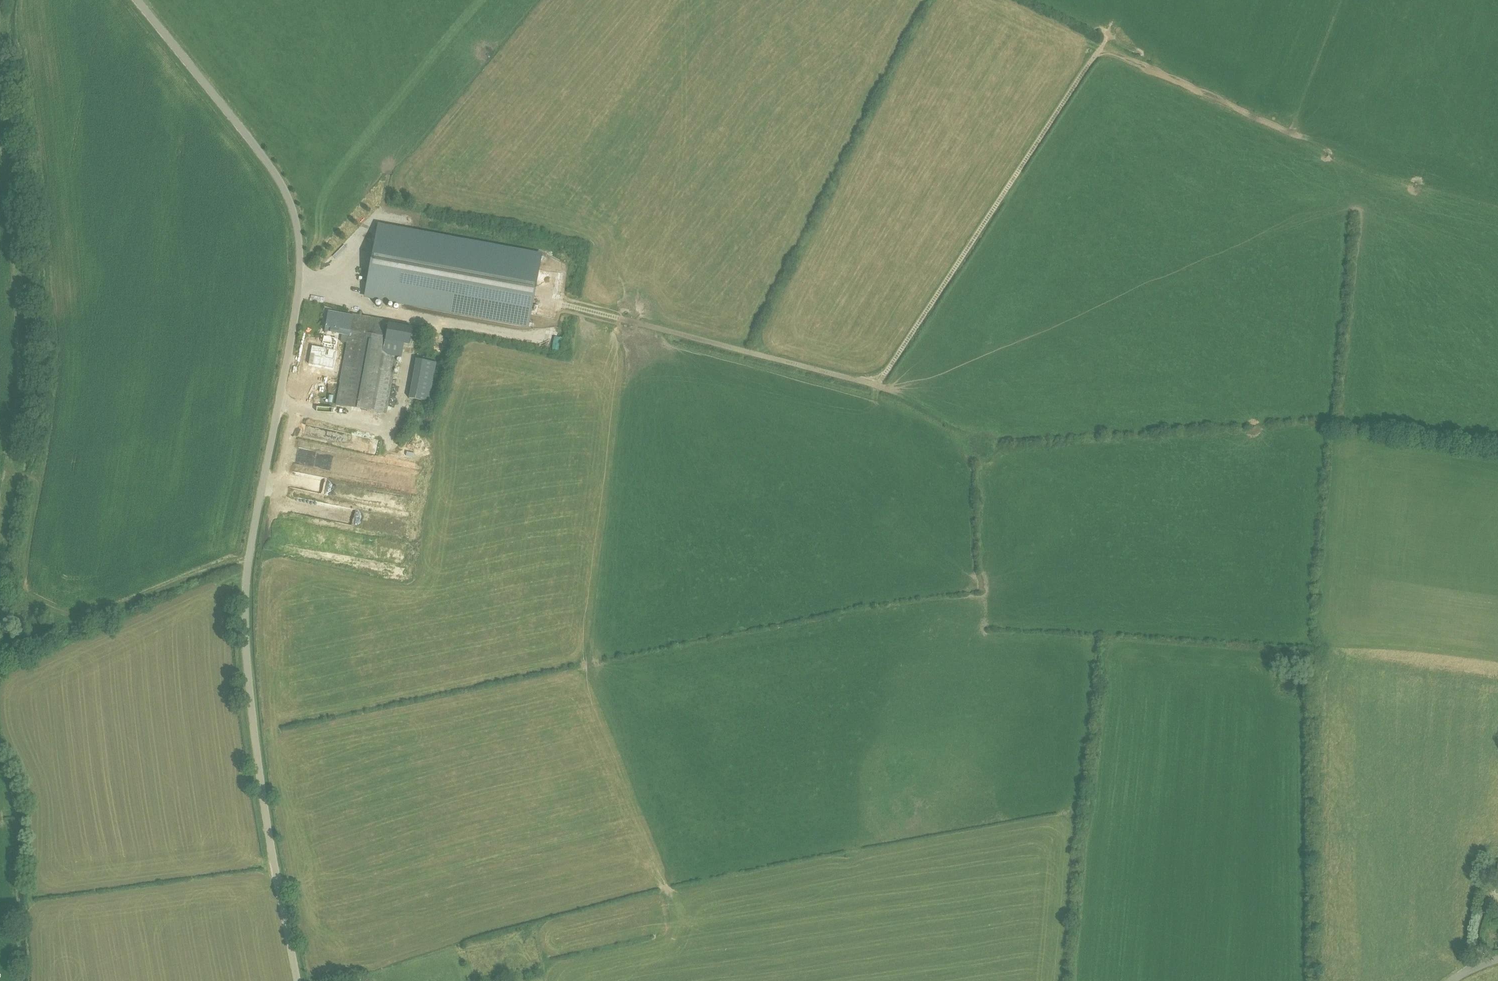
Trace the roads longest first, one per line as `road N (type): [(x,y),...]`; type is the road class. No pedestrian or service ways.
road 1 (unclassified): [(299,980),(267,821),(246,606),(298,302),(298,238),(266,158),(137,0)]

